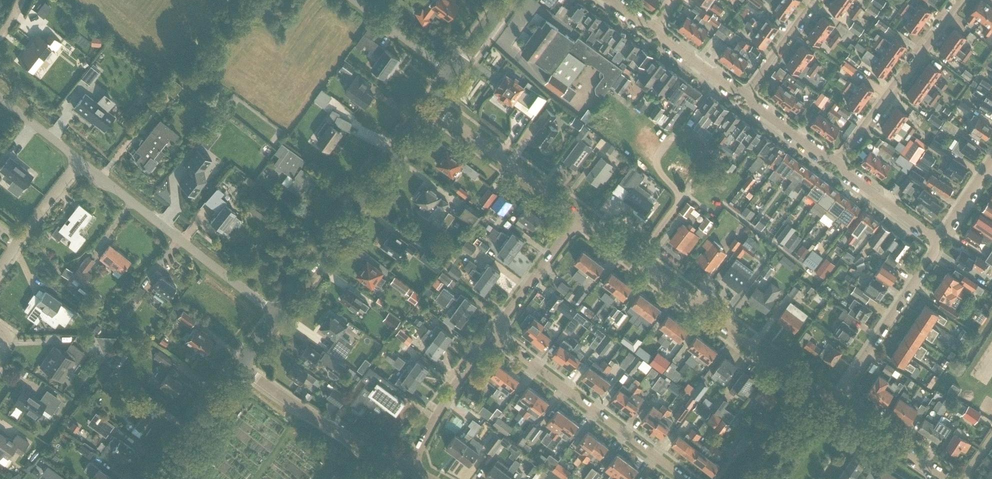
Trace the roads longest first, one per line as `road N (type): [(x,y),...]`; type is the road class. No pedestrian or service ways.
road 1 (secondary): [(277,315),(431,105)]
road 2 (residential): [(277,315),(78,162)]
road 3 (residential): [(833,402),(637,259)]
road 4 (residential): [(685,478),(493,334)]
road 5 (residential): [(960,0),(837,161)]
road 6 (residential): [(408,470),(239,367)]
road 7 (residential): [(833,402),(935,250),(935,237)]
road 8 (residential): [(580,217),(431,105)]
road 9 (residential): [(408,470),(493,334)]
road 10 (residential): [(493,334),(580,217)]
road 11 (secondary): [(157,478),(239,367)]
road 12 (residential): [(948,478),(833,402)]
road 13 (residential): [(0,270),(78,162)]
road 14 (residential): [(935,237),(837,161)]
road 15 (residential): [(357,0),(455,72)]

